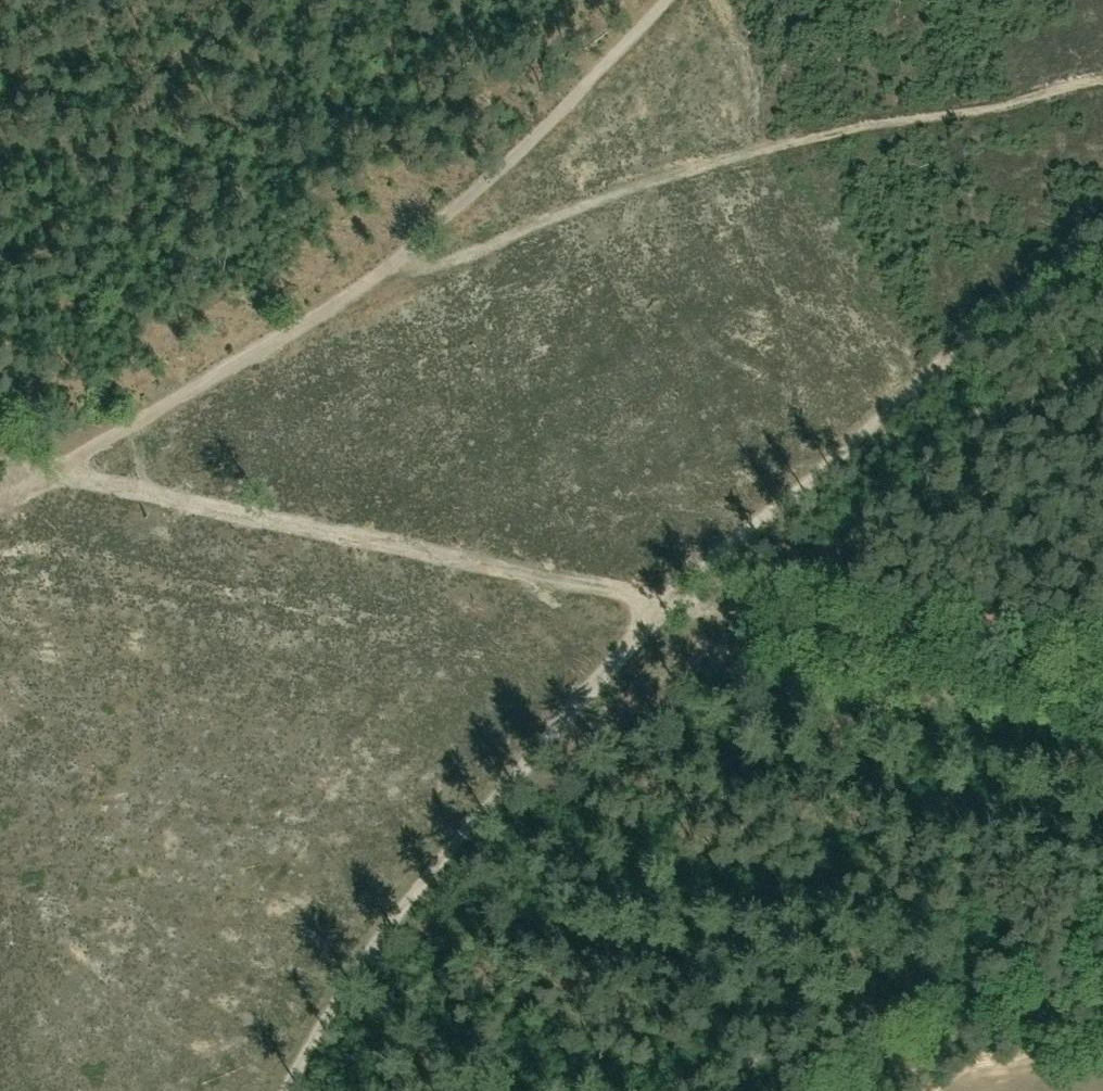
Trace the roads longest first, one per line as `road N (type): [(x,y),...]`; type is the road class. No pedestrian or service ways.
road 1 (track): [(354,293),(674,174),(869,124),(1102,80)]
road 2 (track): [(59,469),(669,602)]
road 3 (track): [(288,1090),(419,882),(669,602)]
road 4 (track): [(669,602),(871,421),(1102,230)]
road 5 (track): [(669,602),(1102,700)]
road 6 (track): [(0,499),(354,293)]
road 7 (track): [(1102,907),(1022,962),(945,1048),(876,1090)]

